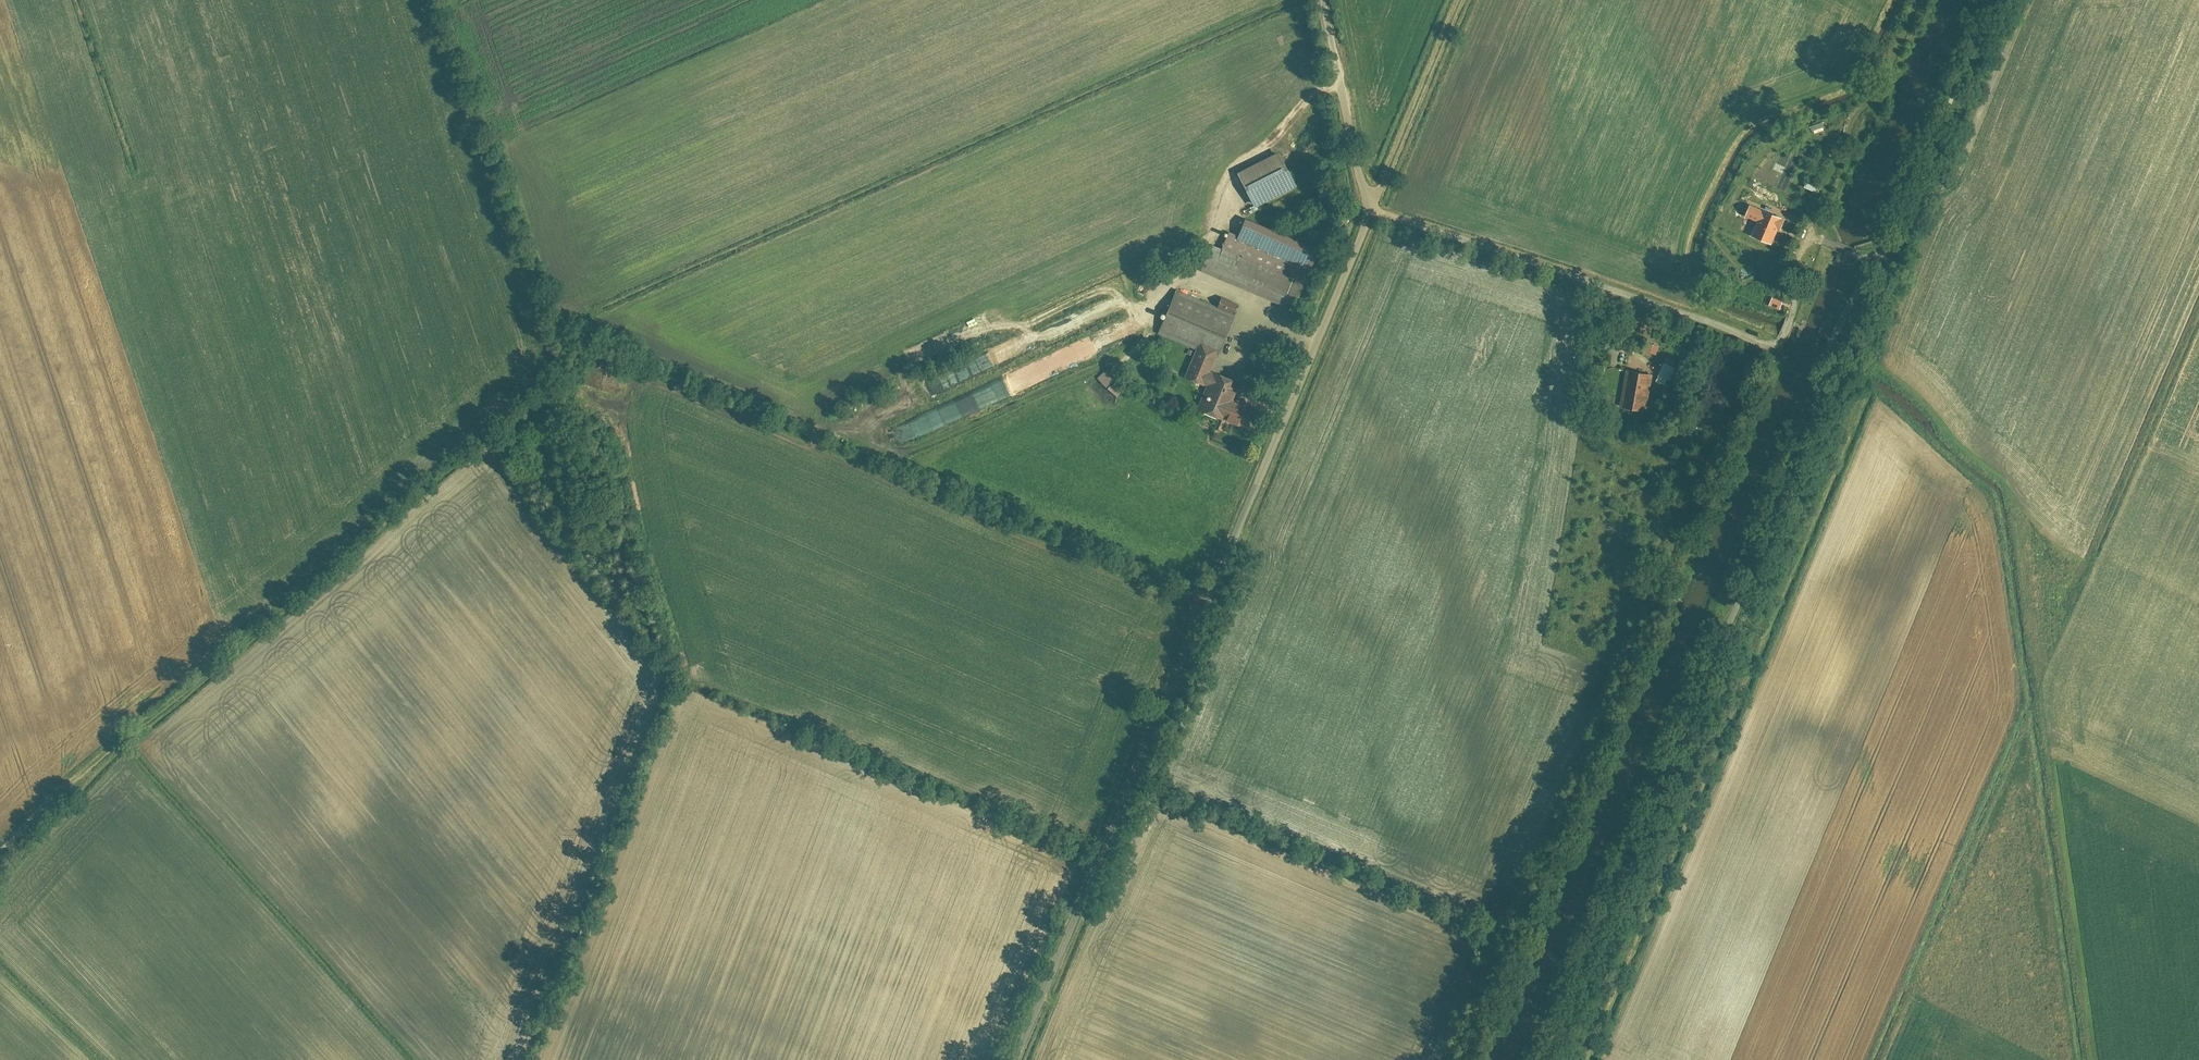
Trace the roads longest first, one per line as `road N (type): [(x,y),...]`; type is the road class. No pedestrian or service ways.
road 1 (residential): [(1013,1059),(1365,229),(1369,211),(1321,0)]
road 2 (unclassified): [(1870,259),(1825,357),(1808,438),(1545,1059)]
road 3 (track): [(1369,211),(1768,346),(1782,340),(1791,320),(1794,268),(1808,241),(1870,259)]
road 4 (track): [(55,795),(331,568)]
road 5 (track): [(2029,0),(1952,181),(1916,200),(1891,247),(1870,259)]
road 6 (track): [(1369,211),(1461,0)]

